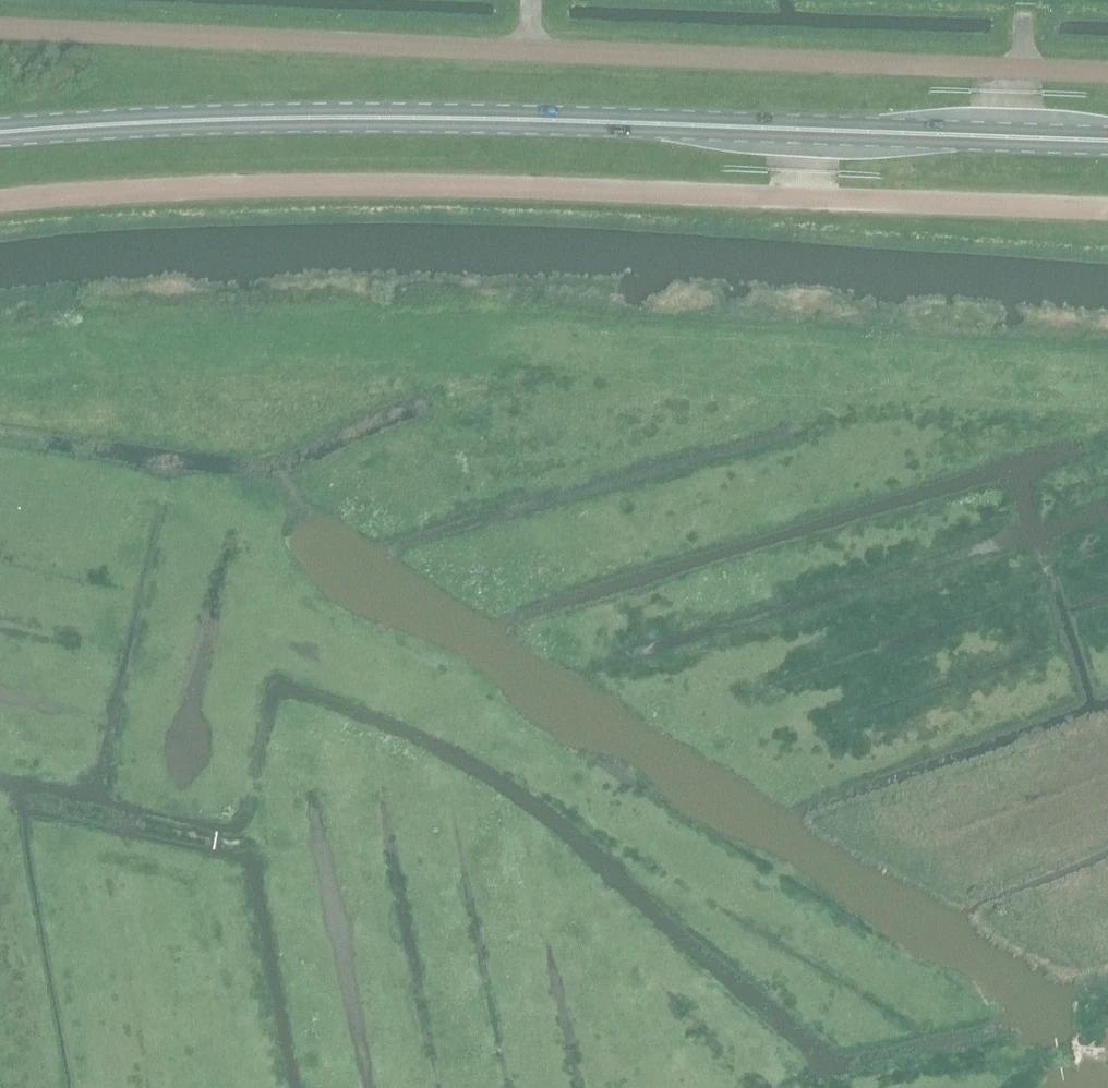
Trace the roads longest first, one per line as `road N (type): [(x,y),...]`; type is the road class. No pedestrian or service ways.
road 1 (unclassified): [(0,201),(114,189),(393,183),(1107,208)]
road 2 (unclassified): [(0,28),(1107,74)]
road 3 (primary): [(0,131),(273,117),(520,119),(1107,140)]

